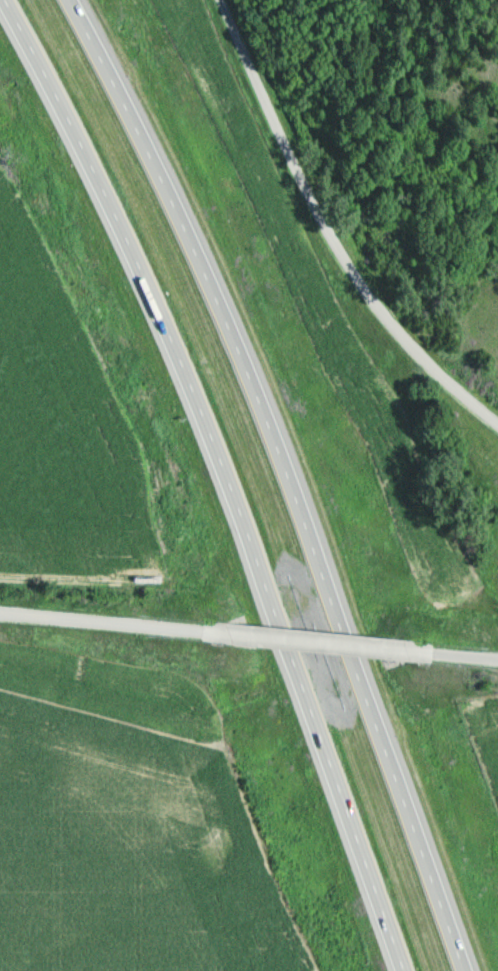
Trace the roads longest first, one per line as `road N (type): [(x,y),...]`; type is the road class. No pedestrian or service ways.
road 1 (motorway): [(6,0),(170,329),(410,970)]
road 2 (motorway): [(473,970),(219,294),(77,0)]
road 3 (residential): [(497,423),(397,336),(341,255),(274,123),(225,0)]
road 4 (residential): [(0,610),(215,631)]
road 5 (residential): [(215,631),(424,650)]

